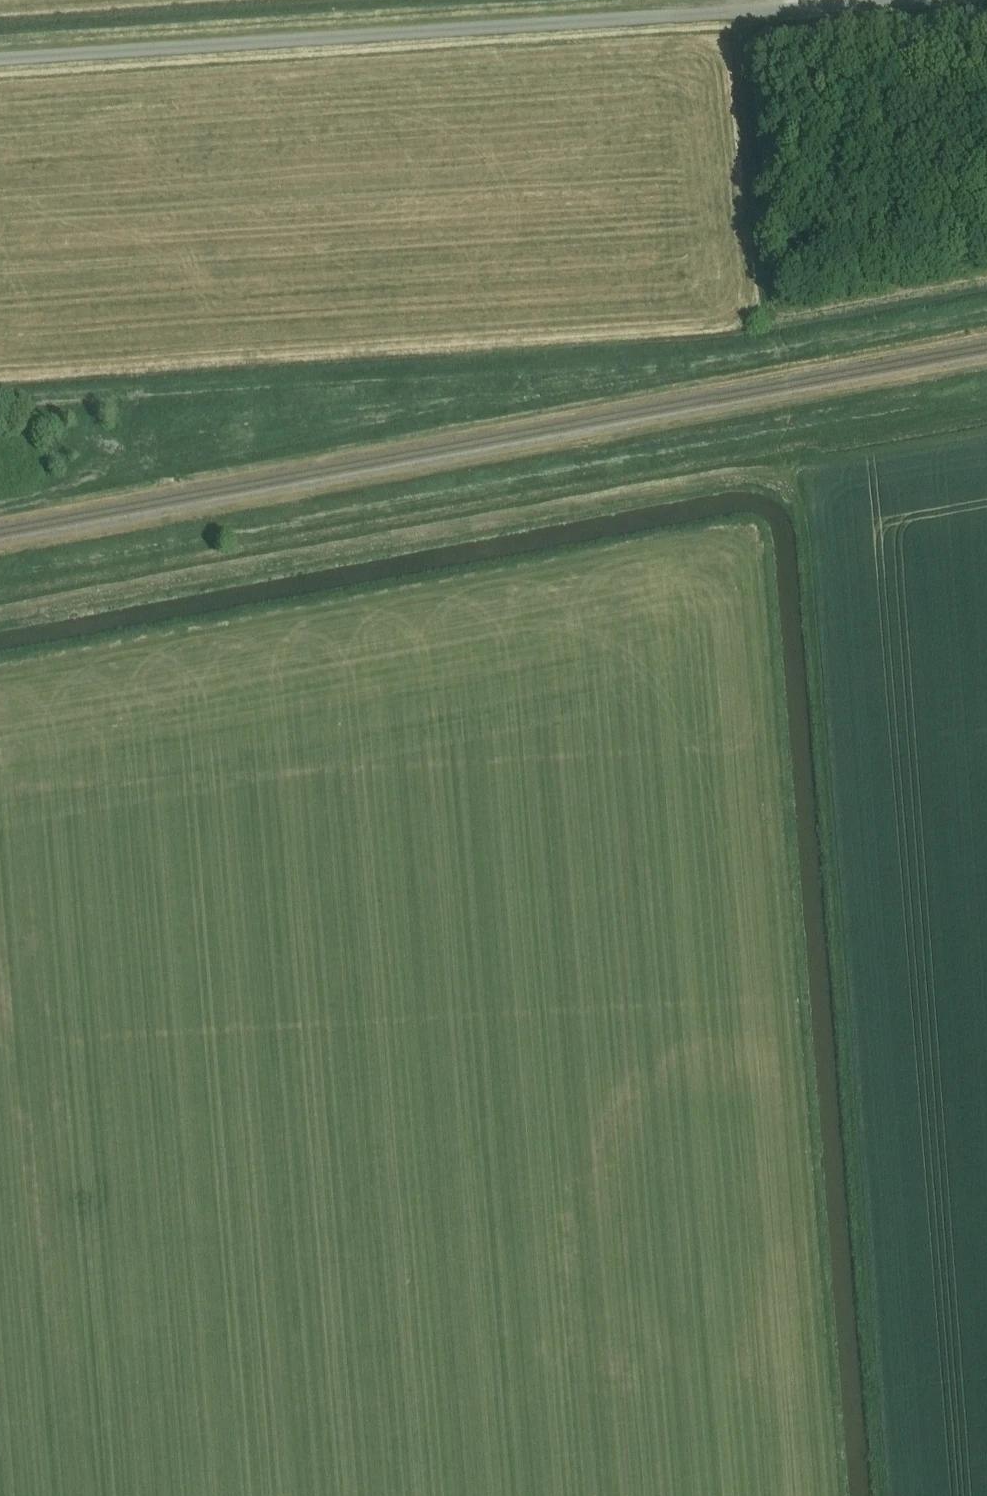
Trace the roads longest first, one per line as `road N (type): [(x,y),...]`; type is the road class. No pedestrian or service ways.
road 1 (unclassified): [(0,62),(934,0)]

